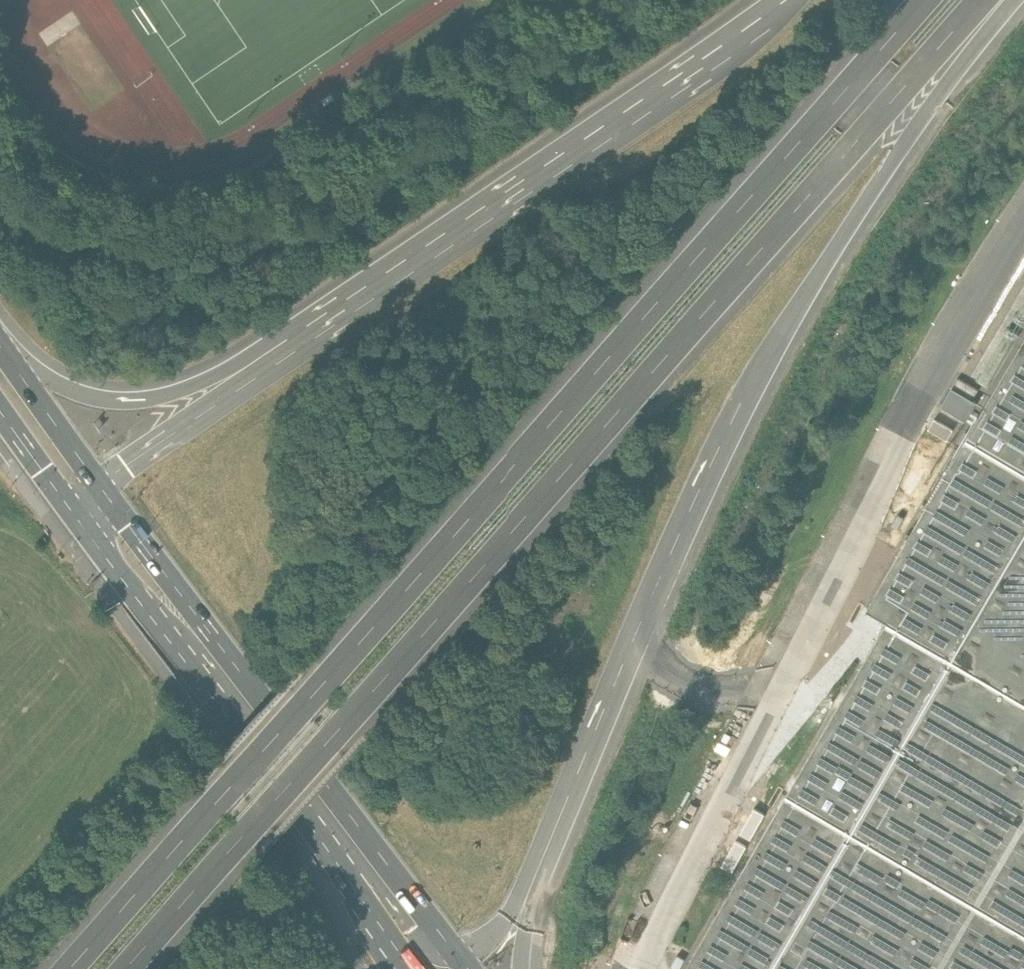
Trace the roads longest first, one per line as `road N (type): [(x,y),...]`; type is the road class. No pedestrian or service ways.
road 1 (motorway): [(922,0),(67,968)]
road 2 (motorway): [(127,968),(979,0)]
road 3 (motorway): [(533,884),(718,453),(777,341),(869,199),(1017,0)]
road 4 (motorway): [(776,0),(238,380)]
road 5 (primary): [(202,649),(412,934)]
road 6 (motorway): [(238,380),(119,401),(18,366)]
road 7 (primary): [(71,506),(121,570),(202,649)]
road 8 (primary): [(202,649),(102,483)]
road 9 (motorway): [(238,380),(102,483)]
road 10 (motorway): [(412,934),(475,941),(503,927),(533,884)]
road 11 (primary): [(102,483),(18,366)]
road 12 (primary): [(0,402),(71,506)]

